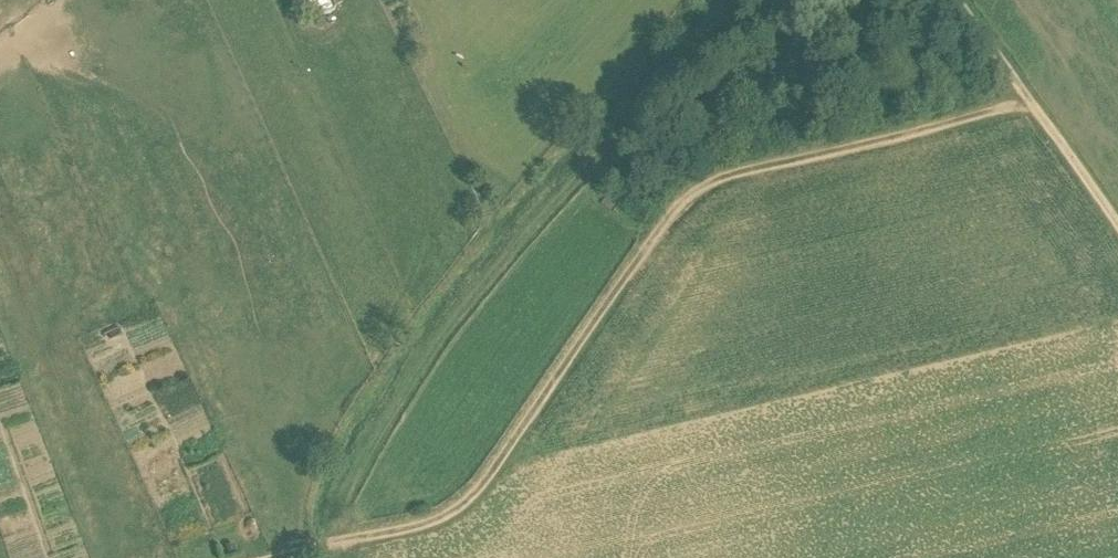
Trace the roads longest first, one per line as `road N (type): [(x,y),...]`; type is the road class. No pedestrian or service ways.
road 1 (track): [(1034,102),(698,185),(678,201),(452,513),(264,557)]
road 2 (track): [(343,557),(345,496),(375,435),(466,300),(594,162),(721,0)]
road 3 (track): [(1117,223),(962,0)]

